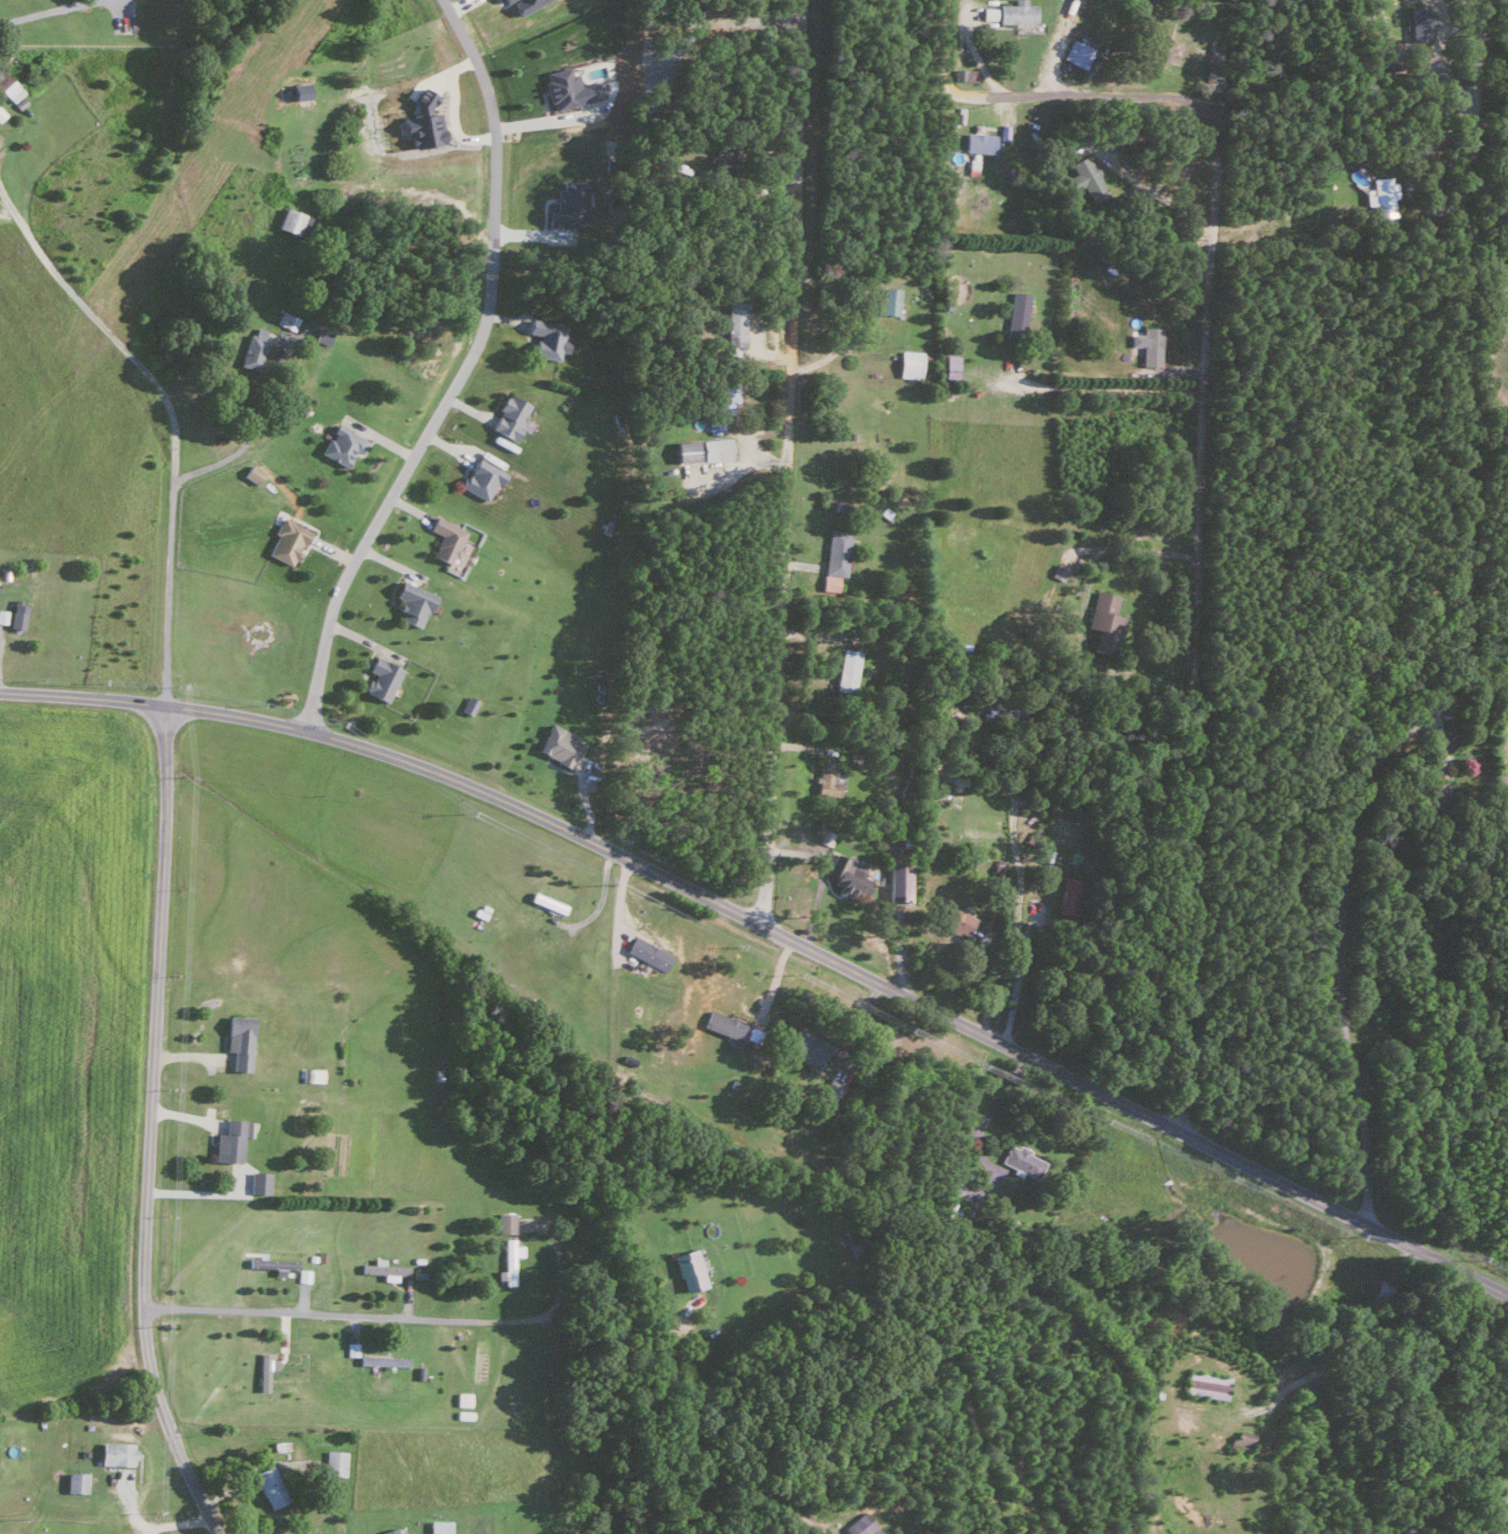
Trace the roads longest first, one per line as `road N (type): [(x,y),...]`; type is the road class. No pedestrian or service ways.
road 1 (residential): [(166,707),(314,733),(467,783),(1507,1296)]
road 2 (residential): [(1179,1130),(1214,138),(1199,108),(1161,97),(962,96),(949,80),(951,0)]
road 3 (residential): [(1364,1225),(1365,1155),(1339,1003),(1344,869),(1354,799),(1367,771),(1434,712),(1464,659),(1468,634),(1459,213),(1479,0)]
road 4 (residential): [(762,926),(802,0)]
road 5 (residential): [(166,707),(142,1310),(161,1412),(216,1533)]
road 6 (residential): [(314,733),(315,676),(333,599),(479,345),(490,303),(496,144),(487,93),(444,0)]
road 7 (residential): [(142,1310),(476,1321)]
road 8 (residential): [(641,1533),(615,1409),(623,1381),(681,1318)]
road 9 (tertiary): [(0,694),(166,707)]

